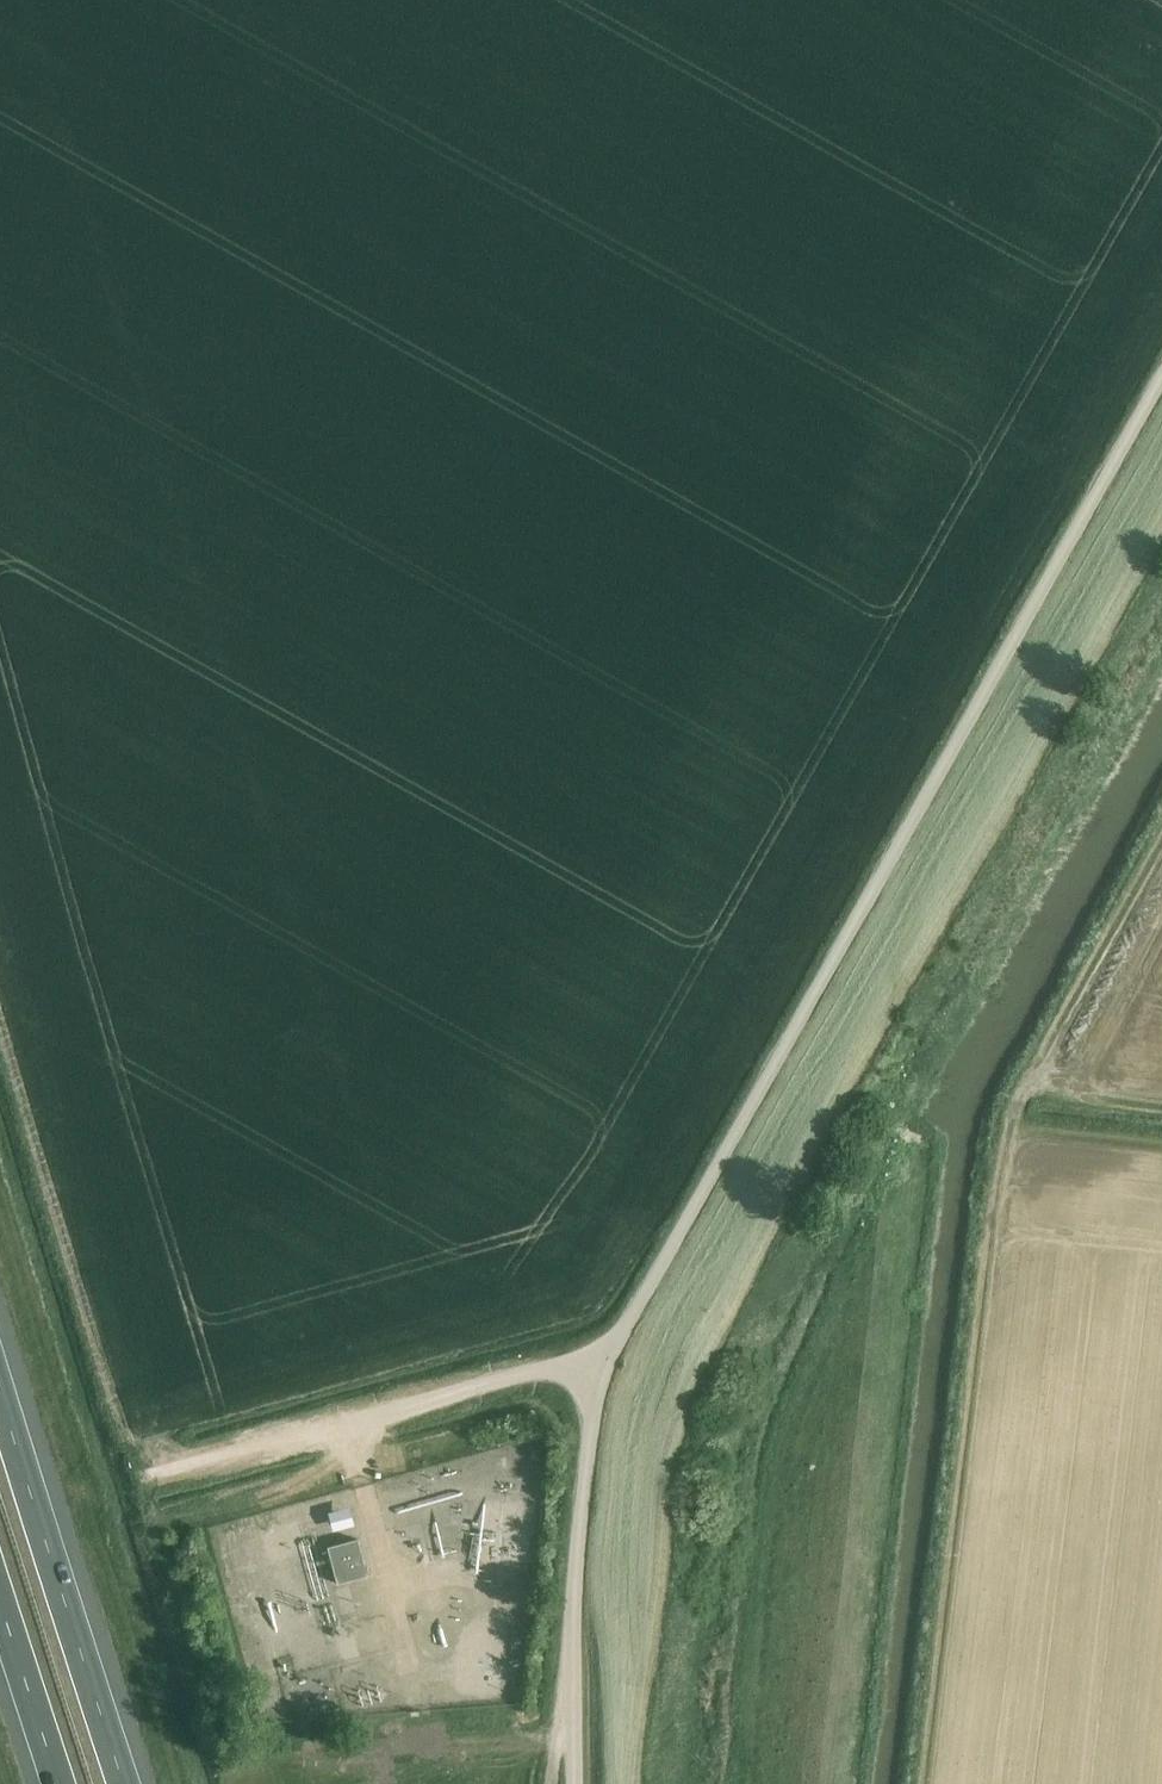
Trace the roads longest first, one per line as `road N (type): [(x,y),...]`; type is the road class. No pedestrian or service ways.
road 1 (unclassified): [(574,1783),(571,1622),(599,1367),(1161,375)]
road 2 (motorway): [(124,1783),(0,1398)]
road 3 (motorway): [(0,1602),(59,1783)]

